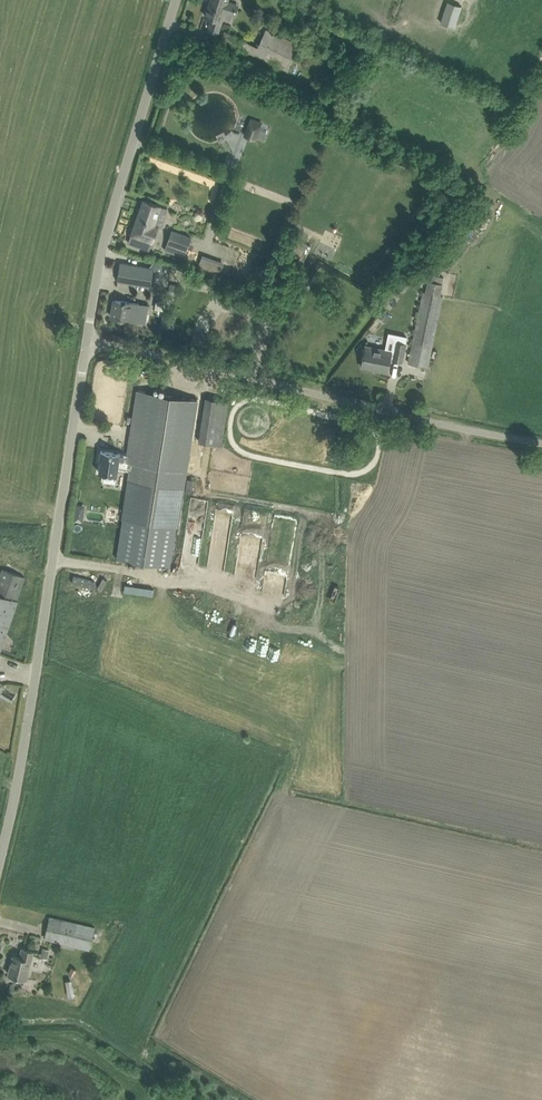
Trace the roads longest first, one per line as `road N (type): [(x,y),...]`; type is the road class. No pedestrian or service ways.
road 1 (unclassified): [(0,859),(88,341)]
road 2 (unclassified): [(541,442),(88,341)]
road 3 (unclassified): [(88,341),(113,208),(176,0)]

